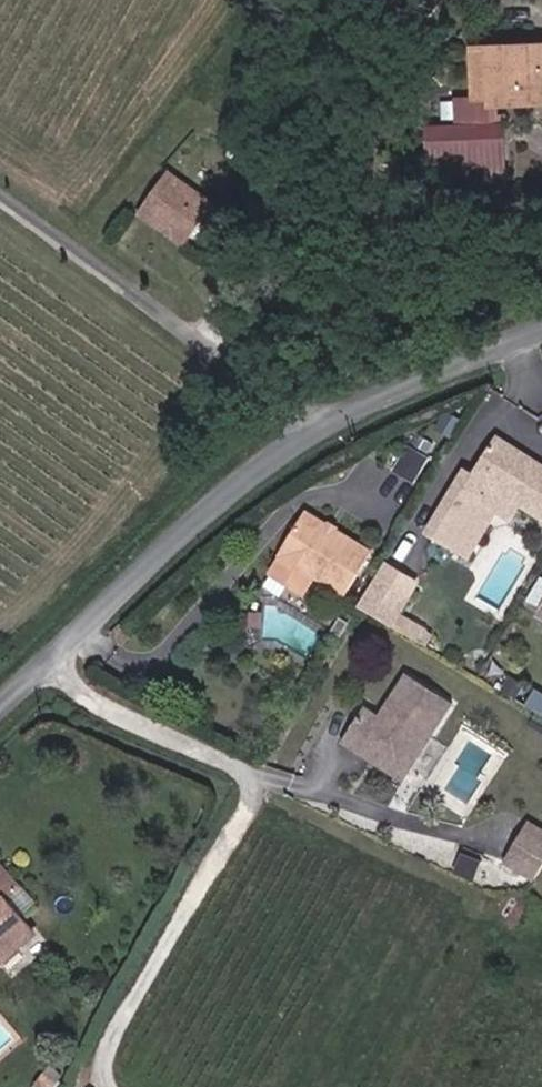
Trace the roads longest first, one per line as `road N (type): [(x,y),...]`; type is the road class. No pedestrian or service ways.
road 1 (tertiary): [(541,326),(334,420),(225,490),(0,702)]

